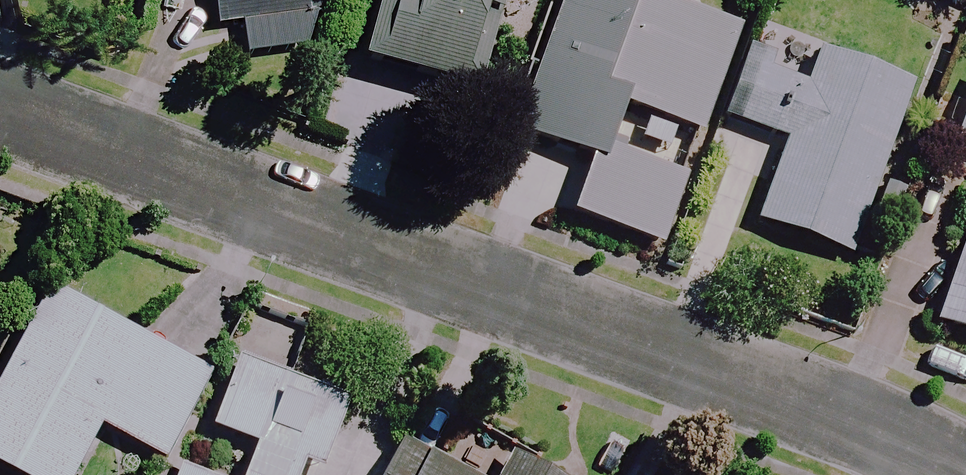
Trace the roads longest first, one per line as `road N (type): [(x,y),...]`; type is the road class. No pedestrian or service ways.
road 1 (residential): [(965,474),(834,410),(0,107)]

